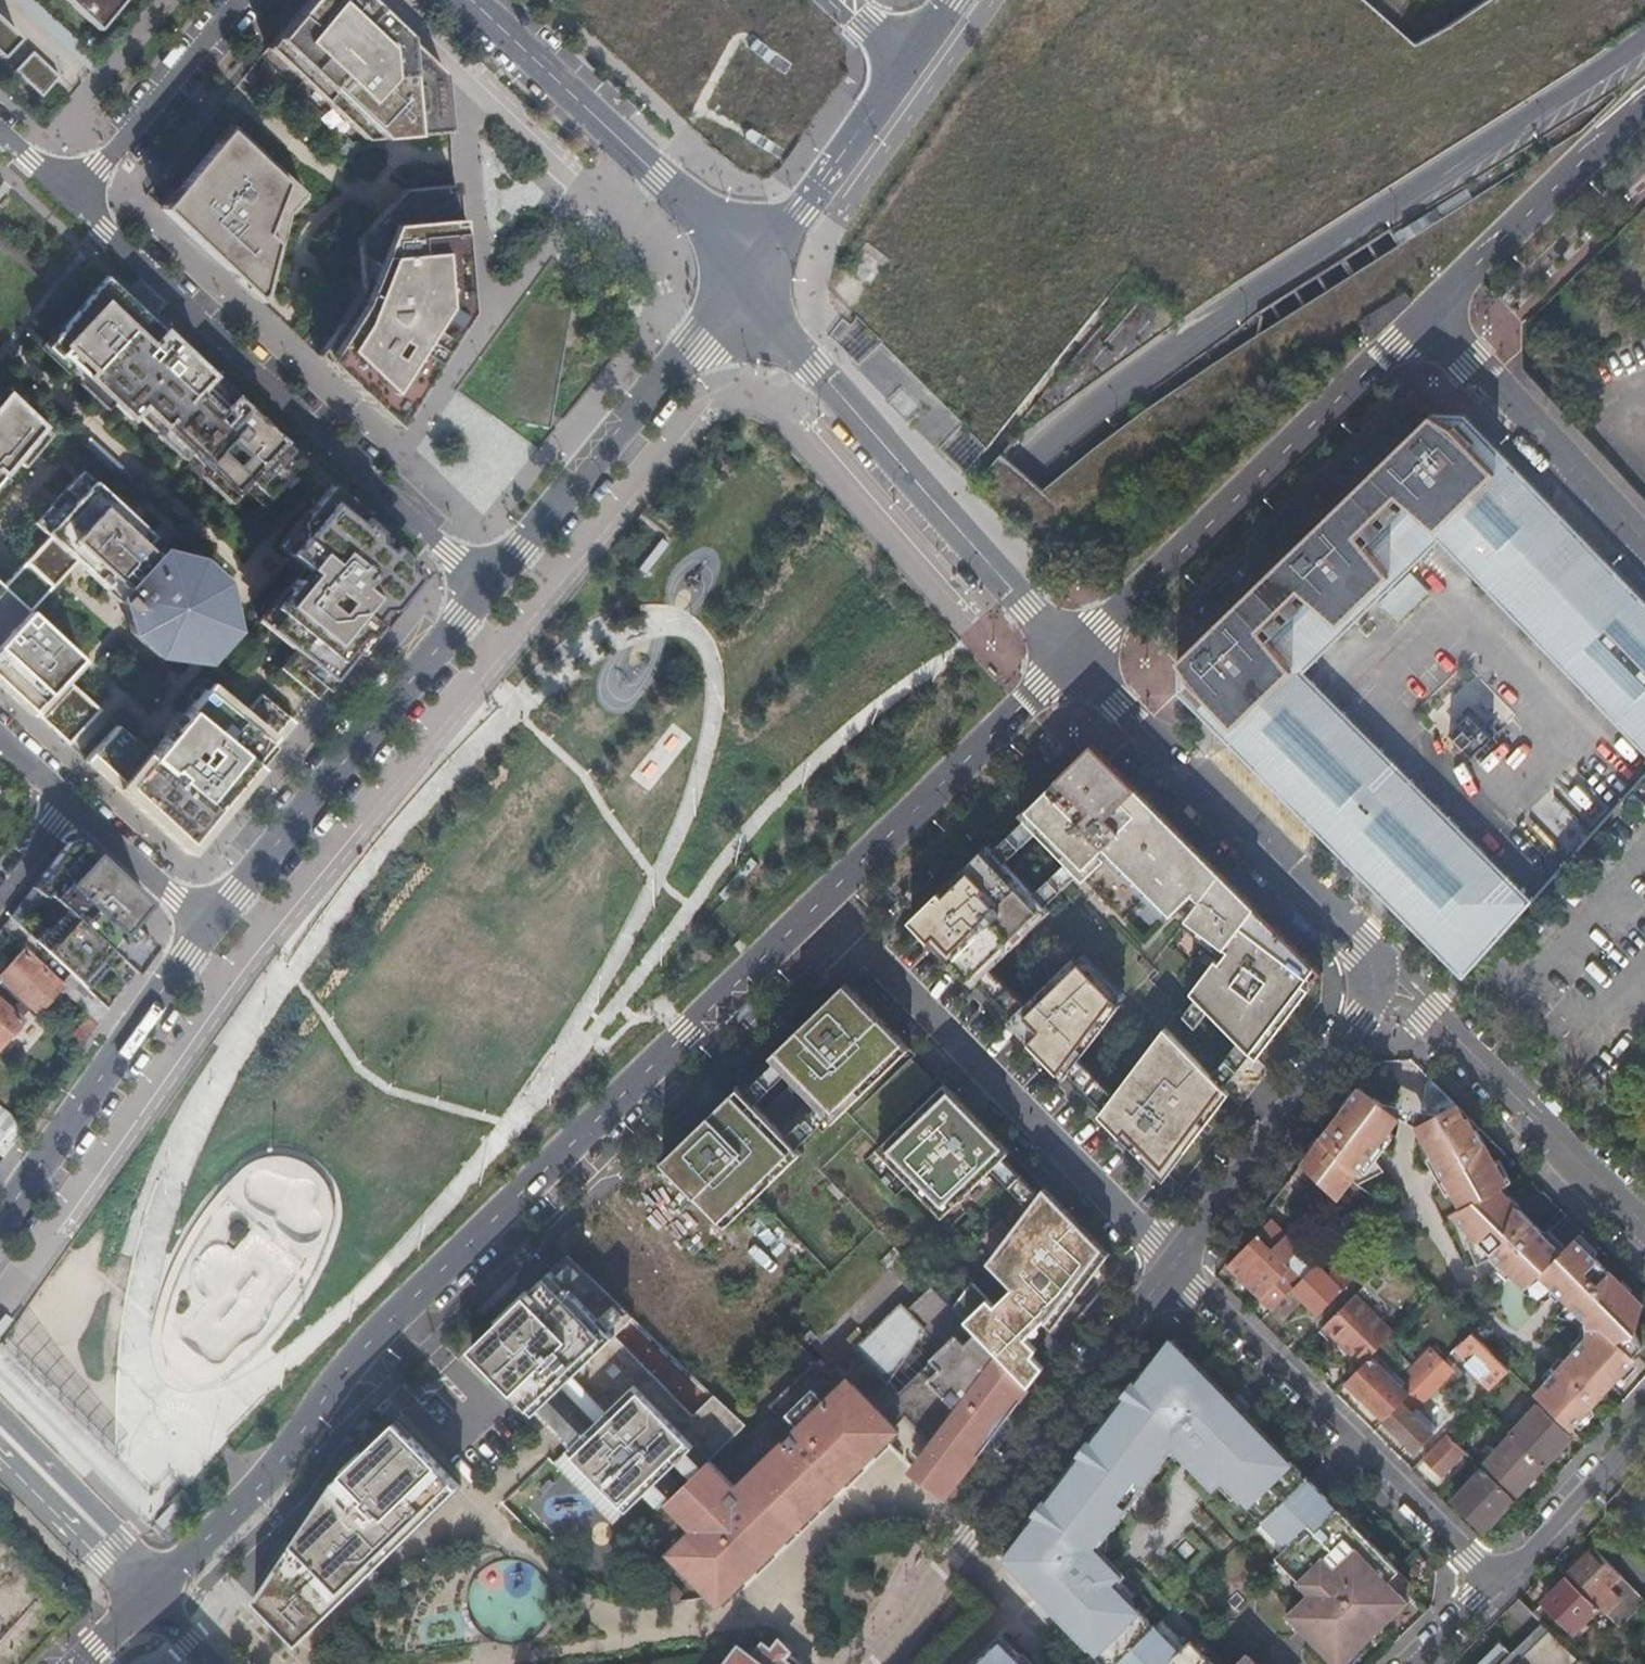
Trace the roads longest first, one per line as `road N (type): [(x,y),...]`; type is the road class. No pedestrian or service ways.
road 1 (motorway): [(0,1551),(324,1198),(1290,0)]
road 2 (motorway): [(1149,0),(0,1387)]
road 3 (motorway): [(366,1178),(506,990),(1050,434),(1179,339),(1644,37)]
road 4 (motorway): [(366,1178),(682,857),(1105,465),(1312,320),(1644,117)]
road 5 (motorway): [(588,0),(589,124),(559,305),(495,551),(311,924),(0,1359)]
road 6 (secondary): [(145,1600),(275,1472),(357,1352),(1077,652)]
road 7 (motorway): [(674,0),(758,71),(855,125),(1056,195),(1147,199),(1300,189),(1429,154),(1644,39)]
road 8 (motorway): [(748,0),(793,41),(865,82),(1071,132),(1137,139),(1292,124),(1371,97),(1552,0)]
road 9 (residential): [(487,591),(68,201)]
road 10 (motorway): [(0,1566),(24,1551),(366,1178)]
road 11 (tertiary): [(1077,652),(854,432),(752,268)]
road 12 (residential): [(1178,1265),(941,1566),(901,1644),(880,1663)]
road 13 (secondary): [(1077,652),(1425,311)]
road 14 (residential): [(1178,1265),(851,936)]
road 15 (residential): [(1178,1265),(1493,1589)]
road 16 (secondary): [(487,591),(215,922)]
road 17 (secondary): [(752,268),(487,591)]
road 18 (residential): [(1358,946),(1077,652)]
road 19 (tertiary): [(752,268),(474,0)]
road 20 (secondary): [(215,922),(0,1226)]
road 21 (residential): [(1372,991),(1361,1017),(1178,1265)]
road 22 (residential): [(1644,542),(1425,311)]
road 23 (secondary): [(1425,311),(1644,101)]
road 24 (residential): [(1644,1228),(1430,1018)]
road 25 (residential): [(68,201),(242,0)]
road 26 (secondary): [(906,56),(752,268)]
road 27 (residential): [(1493,1589),(1644,1426)]
road 28 (residential): [(0,1448),(145,1600)]
road 29 (residential): [(215,922),(69,799)]

